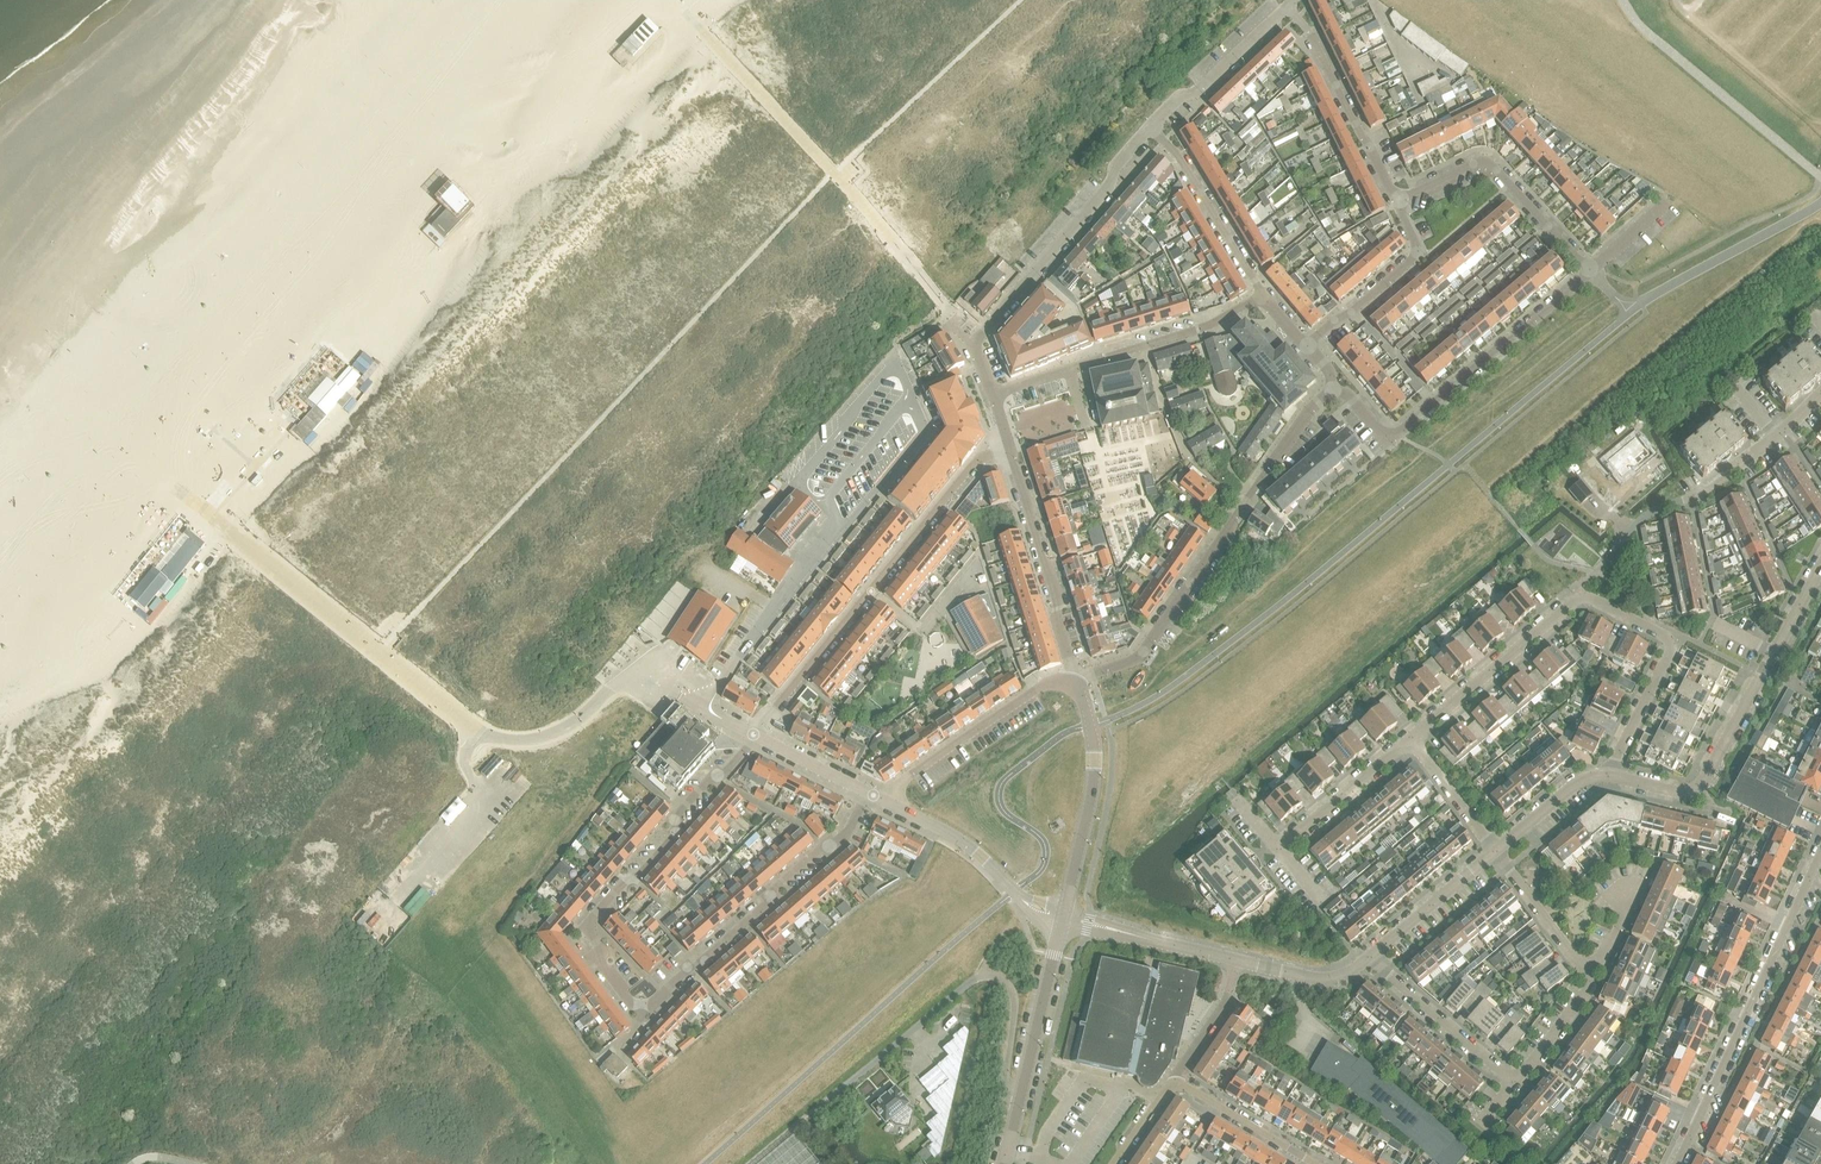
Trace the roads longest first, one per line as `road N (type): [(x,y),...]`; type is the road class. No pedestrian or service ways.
road 1 (residential): [(753,736),(676,818),(674,835),(588,925),(597,953),(630,998),(651,1000),(845,833),(865,790)]
road 2 (unclassified): [(1018,1093),(1005,1080),(1012,992),(1003,977),(988,973),(747,1163)]
road 3 (residential): [(1075,676),(1143,653),(1249,491),(1336,388)]
road 4 (residential): [(753,736),(933,512),(947,508),(979,465),(1011,454)]
road 5 (residential): [(1820,566),(1701,783),(1672,792),(1607,773)]
road 6 (residential): [(1820,852),(1675,1163)]
road 7 (residential): [(1371,956),(1336,979),(1318,980),(1062,917)]
road 8 (residential): [(1409,740),(1573,597),(1666,637)]
road 9 (residential): [(973,344),(1150,126)]
road 10 (residential): [(1591,274),(1484,155),(1396,197)]
road 11 (residential): [(1398,433),(1591,274)]
road 12 (tertiary): [(1062,917),(1092,783),(1091,726),(1075,676)]
road 13 (residential): [(704,709),(844,519)]
road 14 (residential): [(1075,676),(1011,454)]
road 15 (residential): [(1075,676),(1033,691),(894,786),(887,802)]
road 16 (residential): [(1396,197),(1309,30),(1284,8)]
road 17 (residential): [(1262,295),(1210,325),(1067,371)]
road 18 (residential): [(1396,197),(1419,249),(1306,346)]
road 19 (residential): [(1150,126),(1176,149),(1262,295)]
road 20 (residential): [(1513,1081),(1371,956)]
road 21 (residential): [(1775,437),(1620,543)]
road 22 (tertiary): [(1018,1093),(1062,917)]
road 23 (residential): [(1150,126),(1284,8)]
road 24 (residential): [(1276,848),(1409,740)]
road 25 (residential): [(1317,1163),(1175,1078)]
road 26 (residential): [(1493,851),(1371,956)]
road 27 (residential): [(1589,979),(1493,851)]
road 28 (tertiary): [(1013,892),(967,844),(887,802)]
road 29 (residential): [(1607,773),(1670,651),(1666,637)]
road 30 (residential): [(1607,773),(1579,780),(1493,851)]
road 31 (residential): [(1493,851),(1409,740)]
road 32 (residential): [(1513,1081),(1589,979)]
road 33 (residential): [(865,790),(753,736)]

